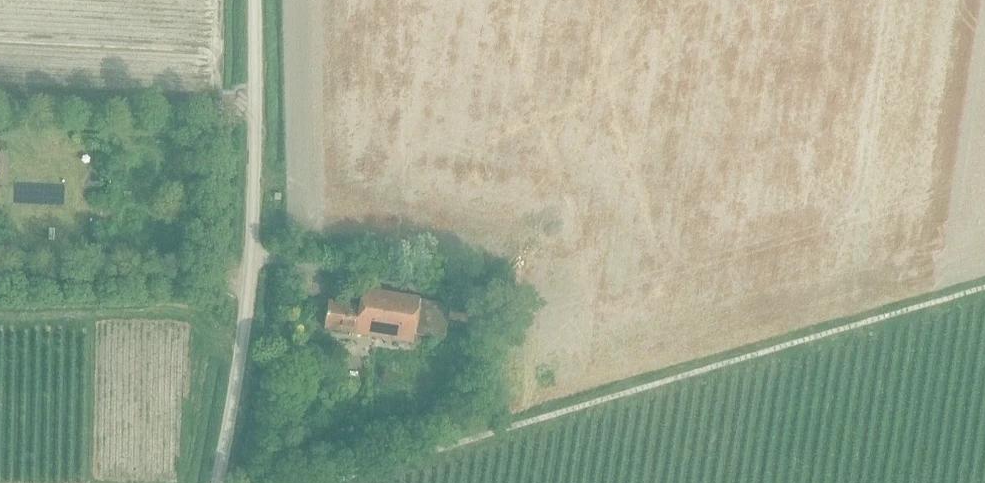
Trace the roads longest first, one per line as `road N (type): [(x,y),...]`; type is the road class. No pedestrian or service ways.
road 1 (track): [(324,482),(984,287)]
road 2 (unclassified): [(216,482),(250,254),(253,0)]

